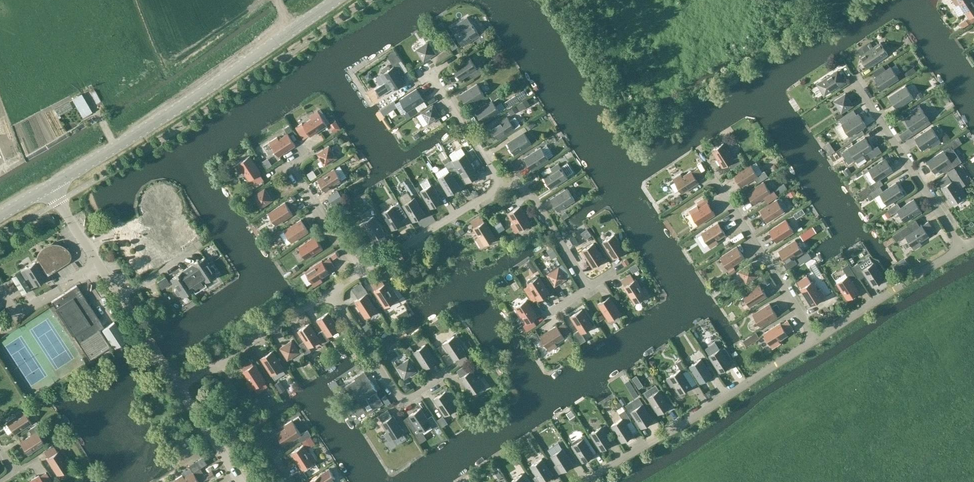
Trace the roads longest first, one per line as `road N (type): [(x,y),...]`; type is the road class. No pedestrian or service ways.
road 1 (tertiary): [(0,217),(338,0)]

